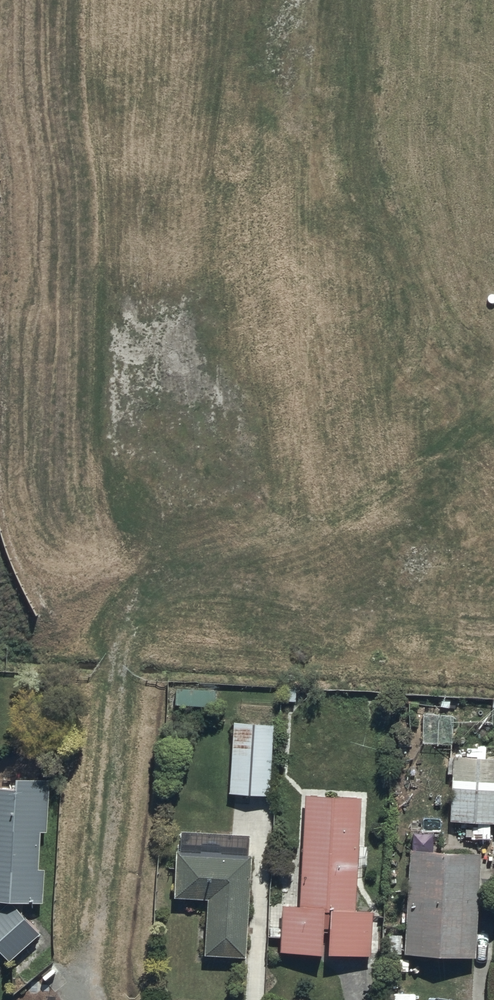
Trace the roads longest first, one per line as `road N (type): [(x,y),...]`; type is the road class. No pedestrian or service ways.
road 1 (residential): [(100,999),(118,641),(139,584),(238,453),(269,397)]
road 2 (residential): [(269,397),(286,367),(301,252),(317,0)]
road 3 (residential): [(493,407),(269,397)]

